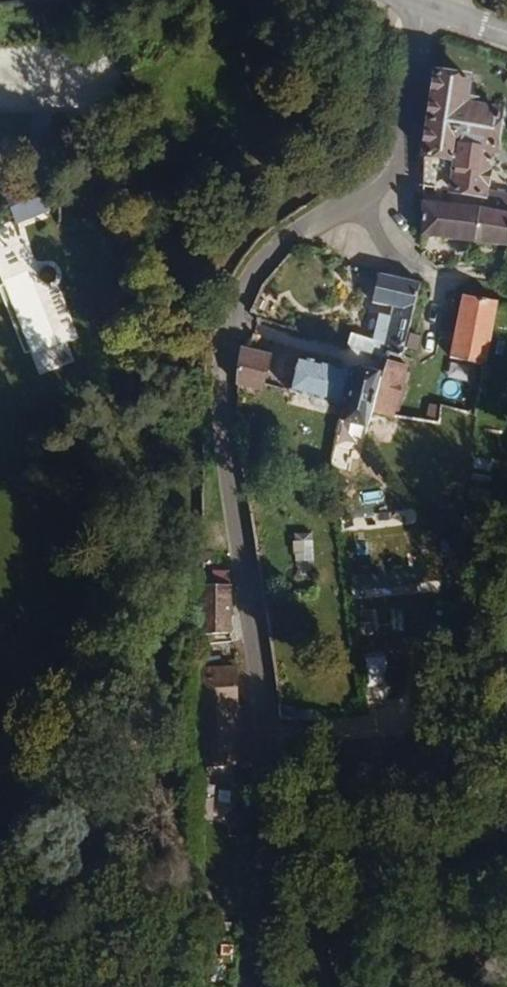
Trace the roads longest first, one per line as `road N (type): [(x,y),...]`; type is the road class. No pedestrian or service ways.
road 1 (tertiary): [(247,986),(269,776),(221,414),(225,350),(262,264),(298,230),(359,196)]
road 2 (tertiary): [(359,196),(399,160),(427,5)]
road 3 (unclassified): [(359,196),(383,245),(408,267),(439,276),(506,275)]

